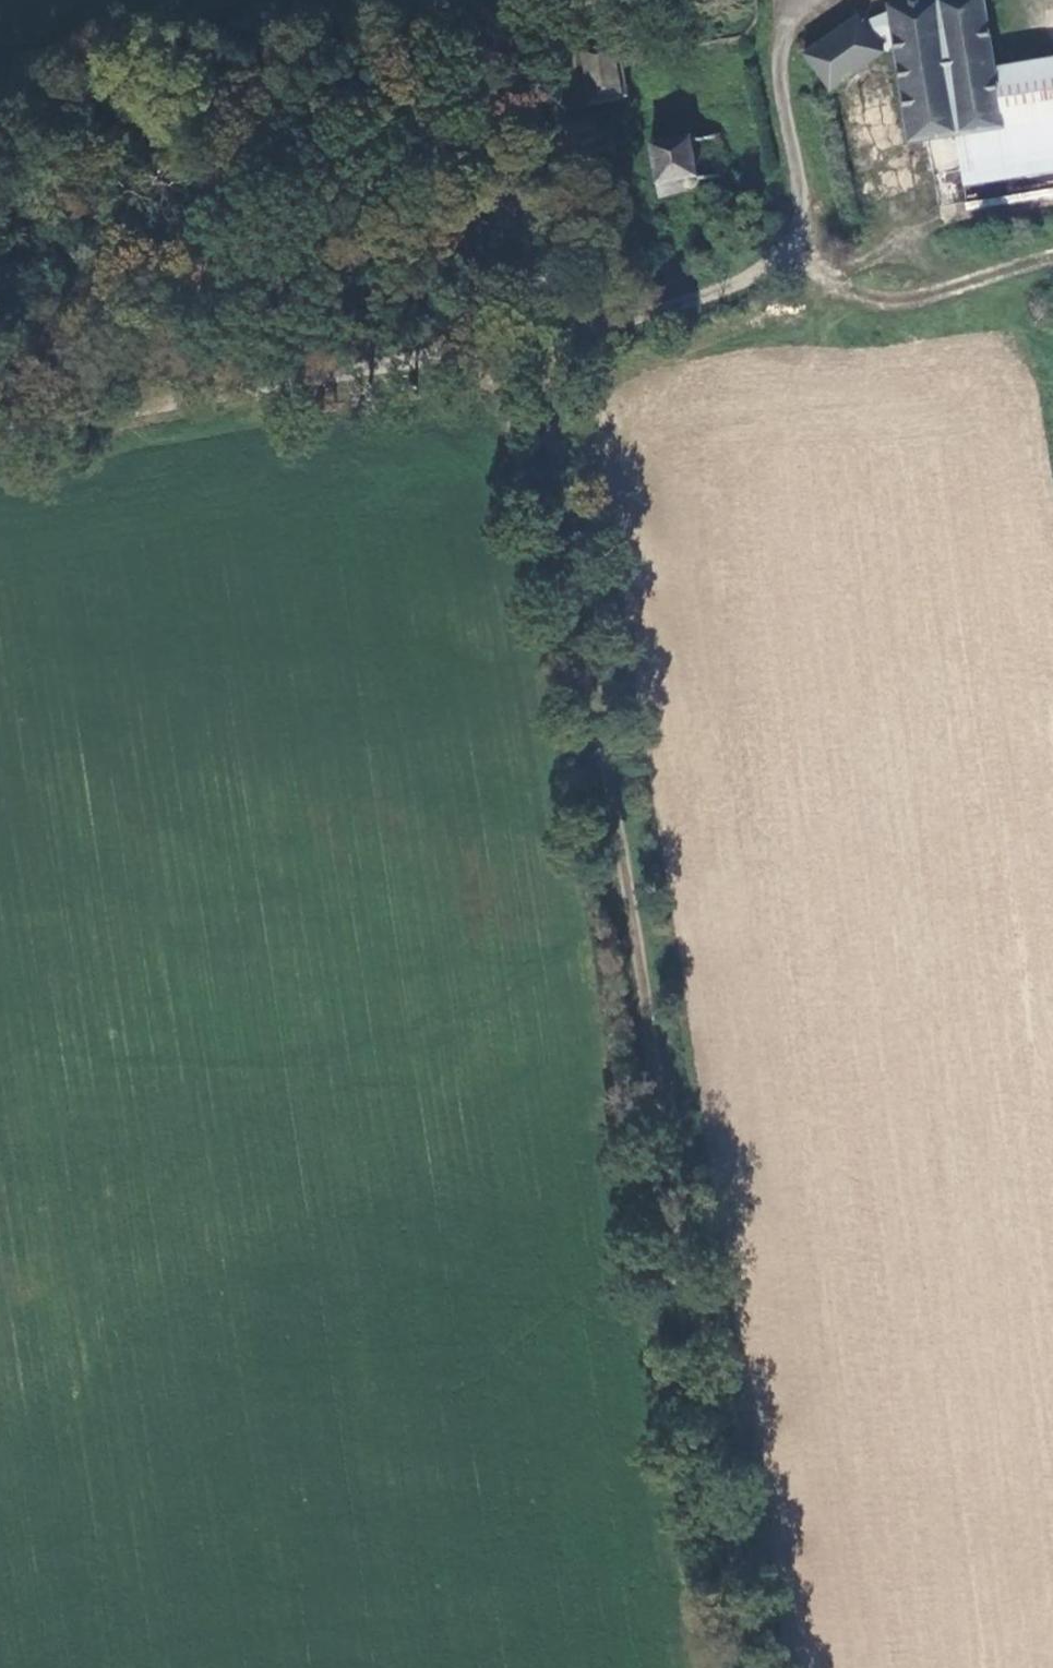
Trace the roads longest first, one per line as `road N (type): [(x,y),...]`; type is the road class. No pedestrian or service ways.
road 1 (track): [(539,376),(754,1667)]
road 2 (track): [(0,465),(539,376)]

